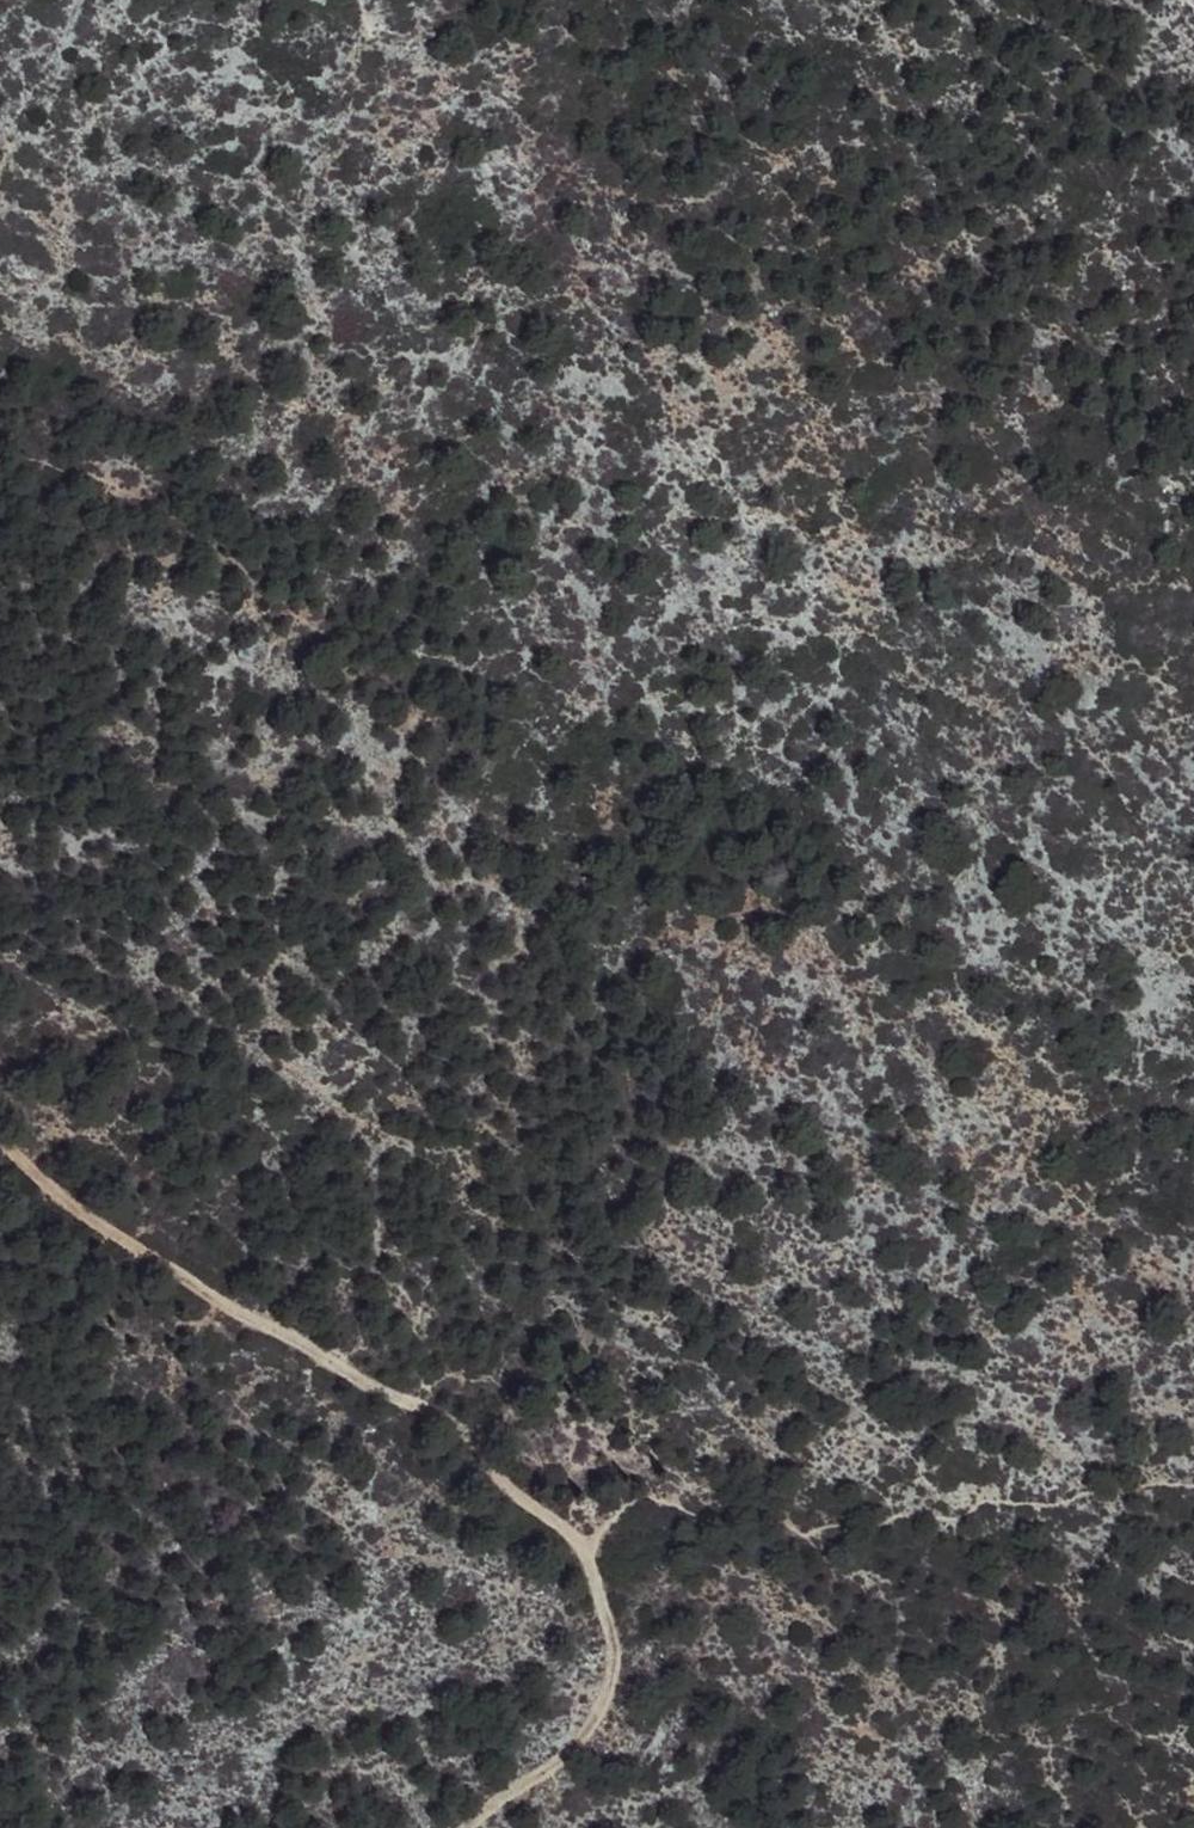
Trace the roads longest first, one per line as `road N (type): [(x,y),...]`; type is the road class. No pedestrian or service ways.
road 1 (track): [(495,1827),(601,1703),(613,1651),(585,1547),(554,1515),(501,1488),(454,1415),(341,1377),(82,1207),(0,1129)]

